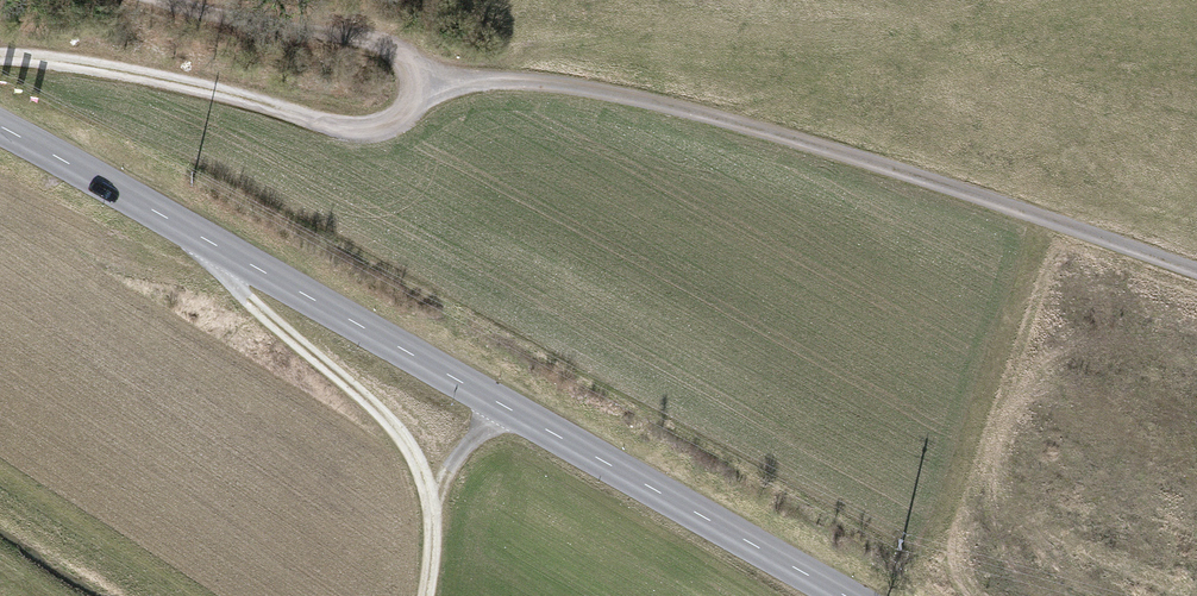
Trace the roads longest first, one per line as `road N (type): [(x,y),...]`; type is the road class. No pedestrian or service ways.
road 1 (track): [(168,0),(264,27),(359,41),(394,52),(418,74),(568,86),(712,116),(1196,271)]
road 2 (secondary): [(0,127),(847,595)]
road 3 (track): [(158,212),(402,427),(435,496),(422,595)]
road 4 (track): [(418,74),(390,124),(361,130),(162,81),(0,60)]
road 5 (track): [(435,496),(475,437),(516,411)]

